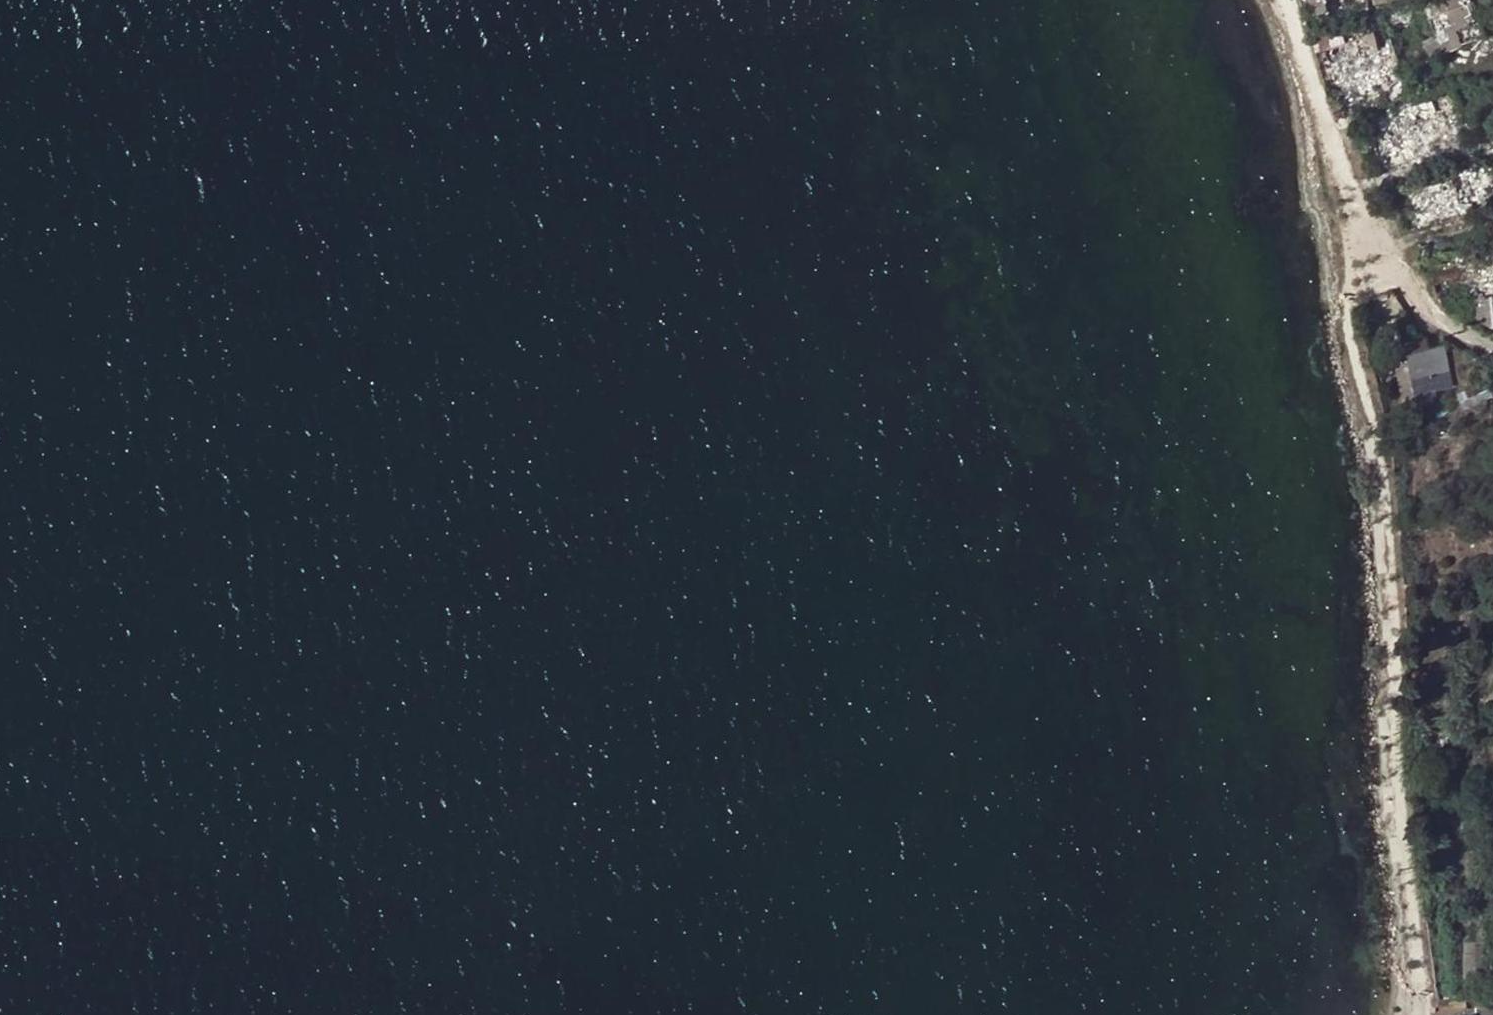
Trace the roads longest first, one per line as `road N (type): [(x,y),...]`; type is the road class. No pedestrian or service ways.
road 1 (residential): [(1269,0),(1325,156),(1353,300)]
road 2 (track): [(1492,348),(1461,334),(1341,218)]

